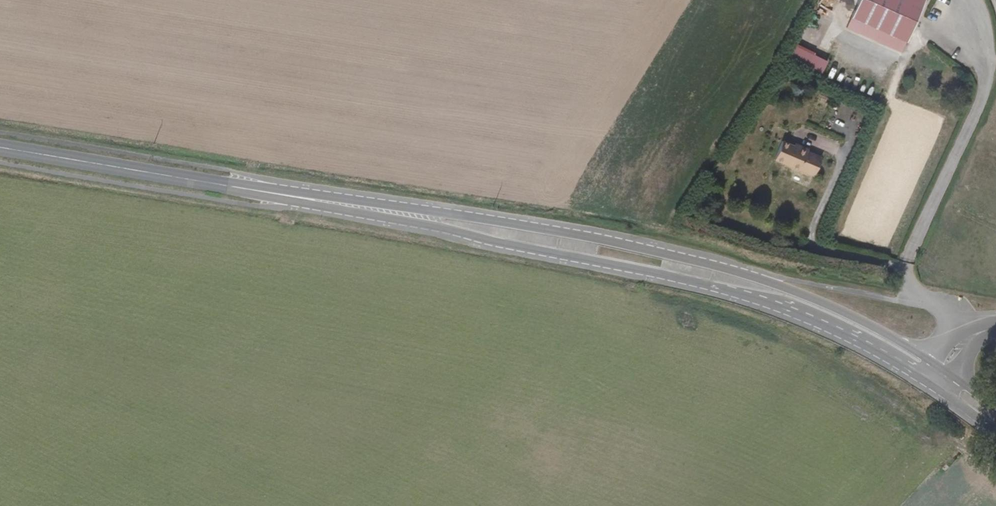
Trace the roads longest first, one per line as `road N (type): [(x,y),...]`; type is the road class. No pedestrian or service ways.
road 1 (tertiary): [(928,359),(782,284),(656,251),(507,223),(236,188)]
road 2 (tertiary): [(236,188),(719,292),(799,317),(914,374)]
road 3 (tertiary): [(236,188),(0,148)]

